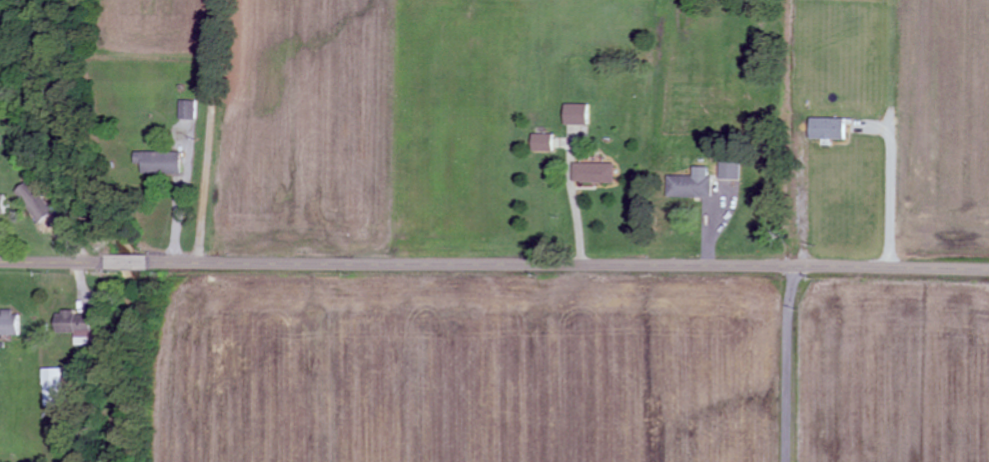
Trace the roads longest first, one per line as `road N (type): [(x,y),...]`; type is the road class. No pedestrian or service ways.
road 1 (secondary): [(988,271),(0,263)]
road 2 (residential): [(231,264),(231,0)]
road 3 (residential): [(788,461),(790,319),(801,268)]

